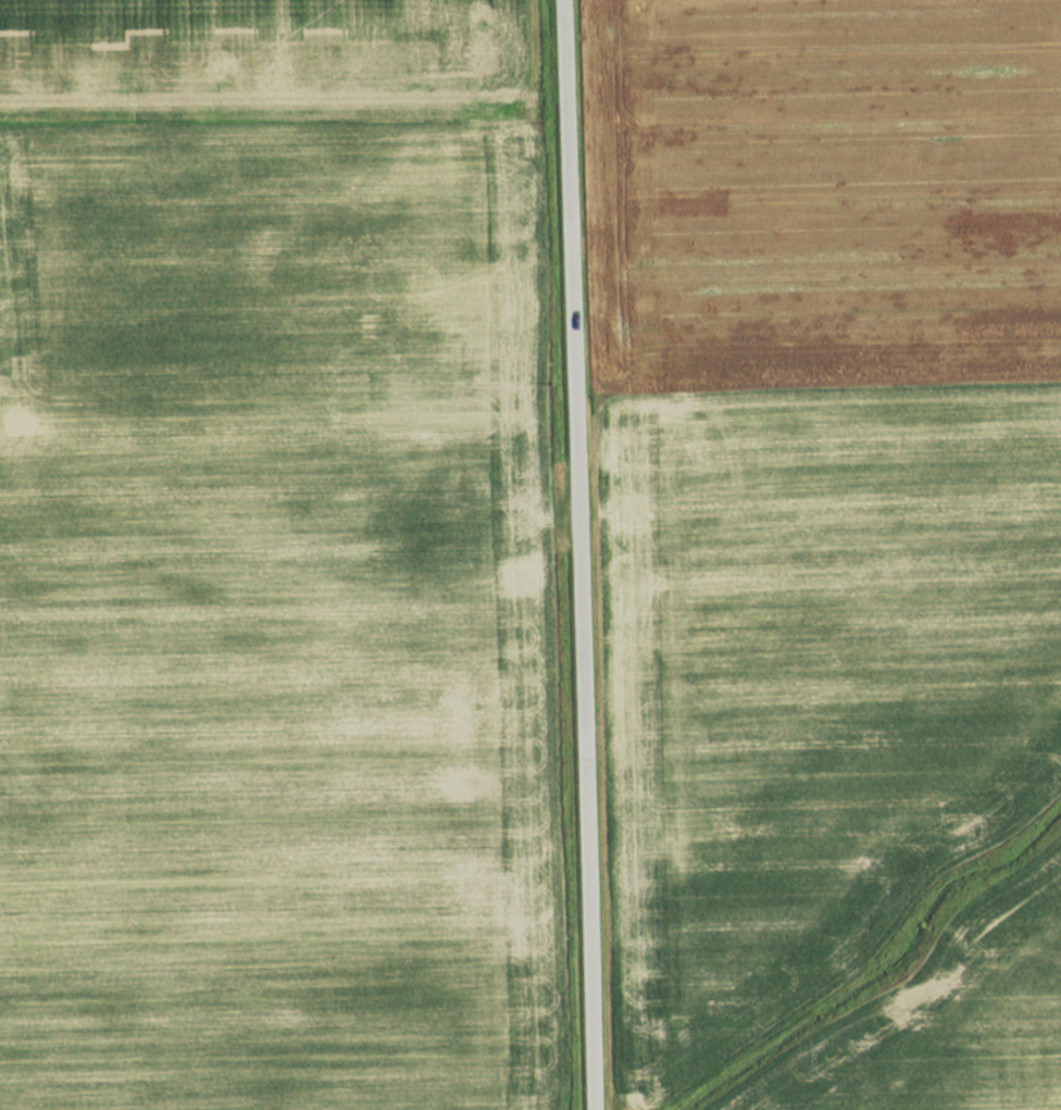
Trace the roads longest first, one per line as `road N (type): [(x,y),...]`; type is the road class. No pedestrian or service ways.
road 1 (tertiary): [(587,1109),(555,0)]

